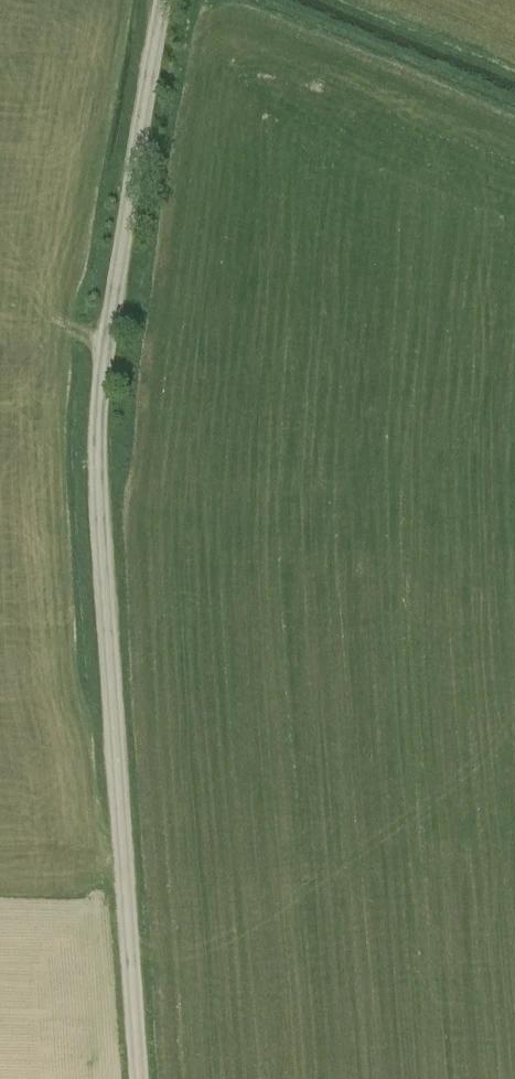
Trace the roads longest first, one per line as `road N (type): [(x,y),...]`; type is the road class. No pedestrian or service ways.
road 1 (unclassified): [(124,1078),(87,583),(88,376),(162,0)]

